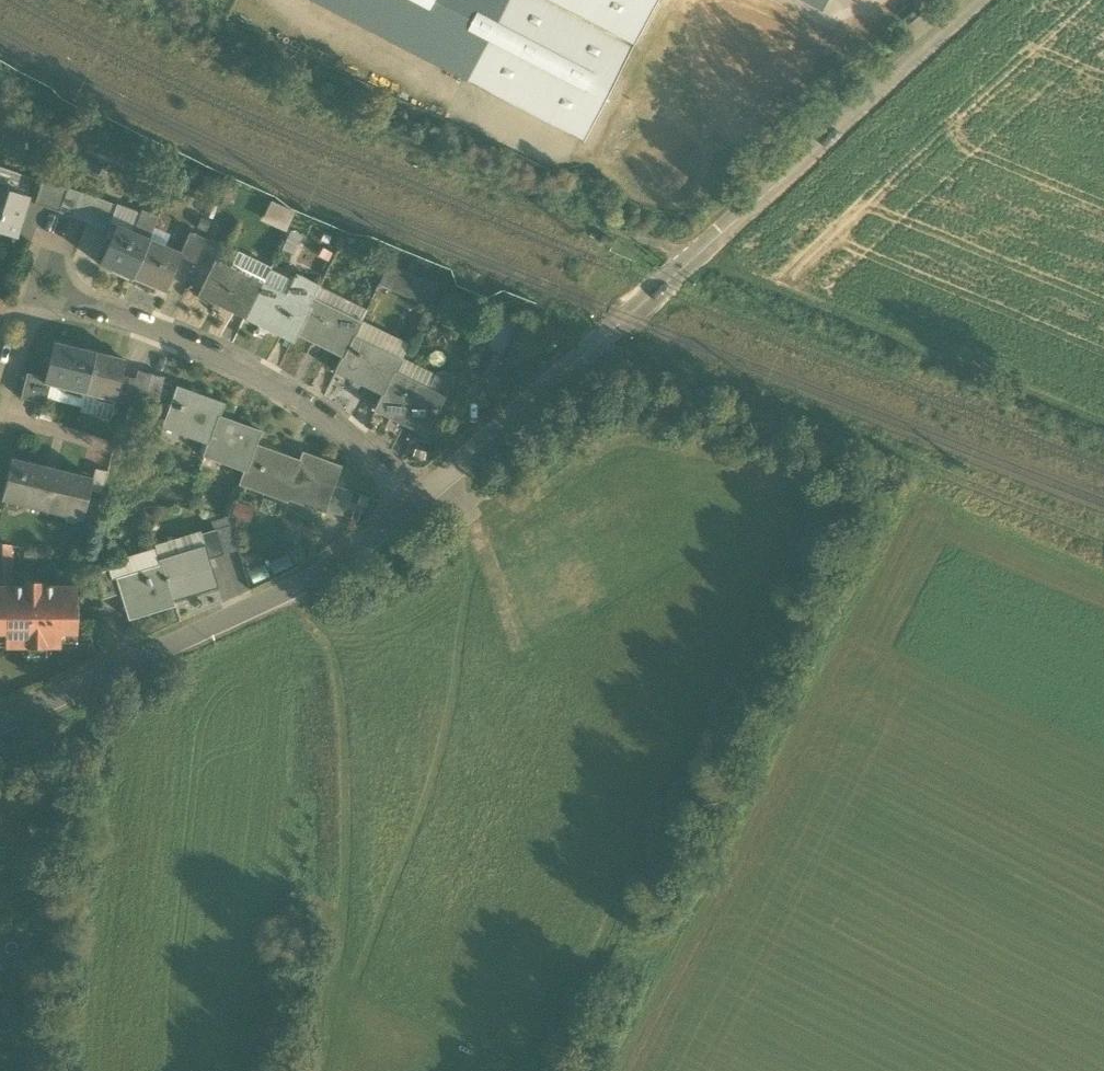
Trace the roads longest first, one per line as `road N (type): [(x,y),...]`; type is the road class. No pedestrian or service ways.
road 1 (unclassified): [(984,0),(416,501)]
road 2 (track): [(603,342),(1103,544)]
road 3 (unclassified): [(416,501),(313,578),(0,722)]
road 4 (residential): [(416,501),(304,401),(167,333),(38,290)]

